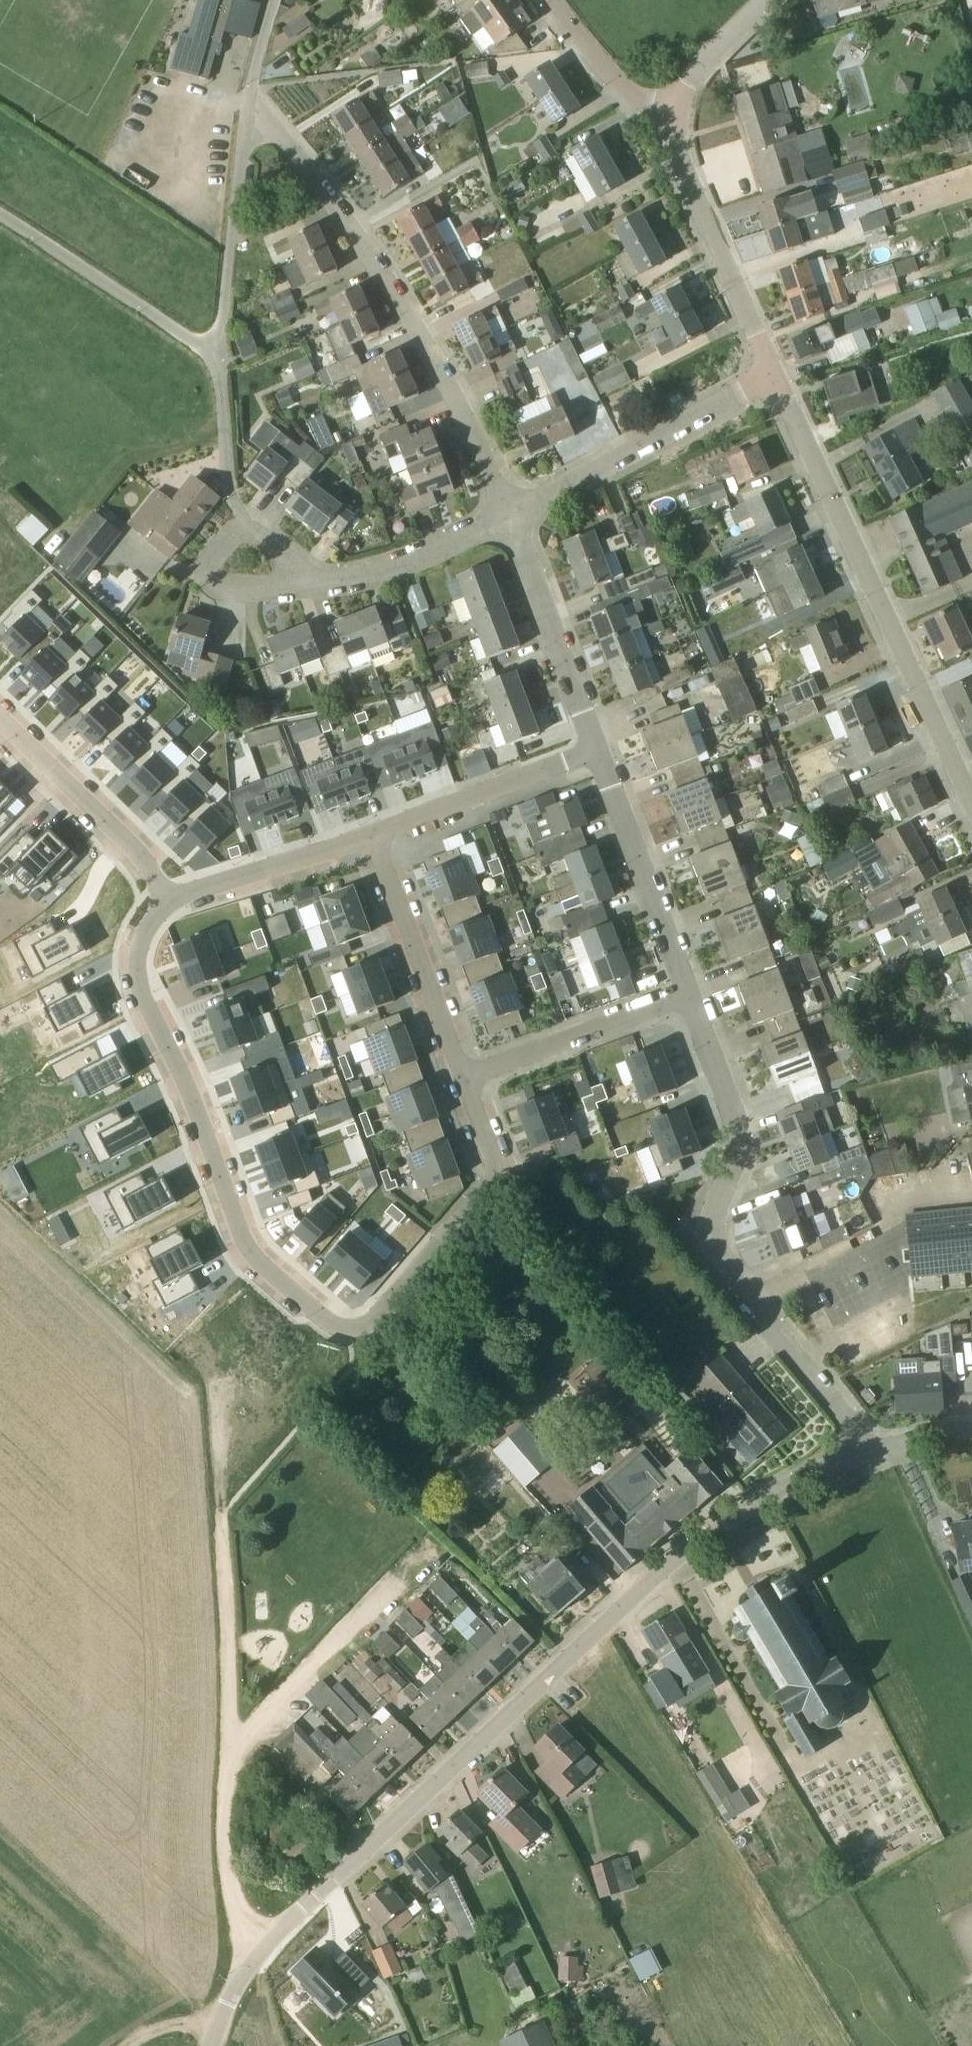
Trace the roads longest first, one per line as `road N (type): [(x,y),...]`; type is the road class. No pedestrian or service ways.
road 1 (unclassified): [(211,2045),(260,1950),(688,1546),(793,1480),(869,1448)]
road 2 (residential): [(465,1079),(494,1165),(487,1185),(355,1334),(278,1281),(250,1251),(173,1044),(134,967),(139,935),(167,889)]
road 3 (residential): [(869,1448),(729,1277),(716,1245),(716,1213),(740,1145),(739,1113),(695,994)]
road 4 (residential): [(509,510),(384,274),(260,110),(245,107)]
road 5 (residential): [(971,807),(776,380)]
road 6 (residential): [(509,510),(776,380)]
road 7 (residential): [(776,380),(677,134),(677,110)]
road 8 (residential): [(603,755),(509,510)]
road 9 (residential): [(373,836),(465,1079)]
road 10 (residential): [(695,994),(603,755)]
road 11 (residential): [(214,352),(0,216)]
road 12 (residential): [(214,352),(245,107)]
road 13 (residential): [(465,1079),(695,994)]
road 14 (residential): [(603,755),(373,836)]
road 15 (residential): [(0,717),(167,889)]
road 16 (residential): [(304,576),(397,559),(509,510)]
road 17 (residential): [(245,526),(228,490),(214,352)]
road 18 (residential): [(677,110),(620,84),(553,0)]
road 19 (residential): [(245,526),(207,563),(211,579),(279,586),(304,576)]
road 20 (residential): [(677,110),(693,75),(759,0)]

